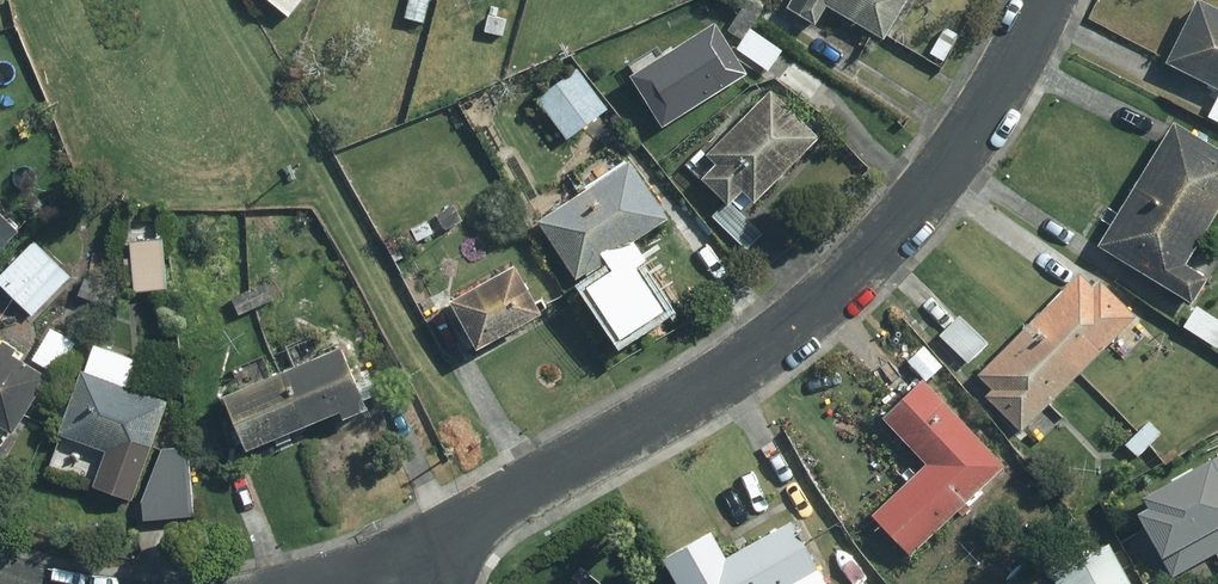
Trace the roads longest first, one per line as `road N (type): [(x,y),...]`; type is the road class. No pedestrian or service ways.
road 1 (residential): [(1044,0),(996,94),(877,253),(823,306),(745,365),(392,567)]

